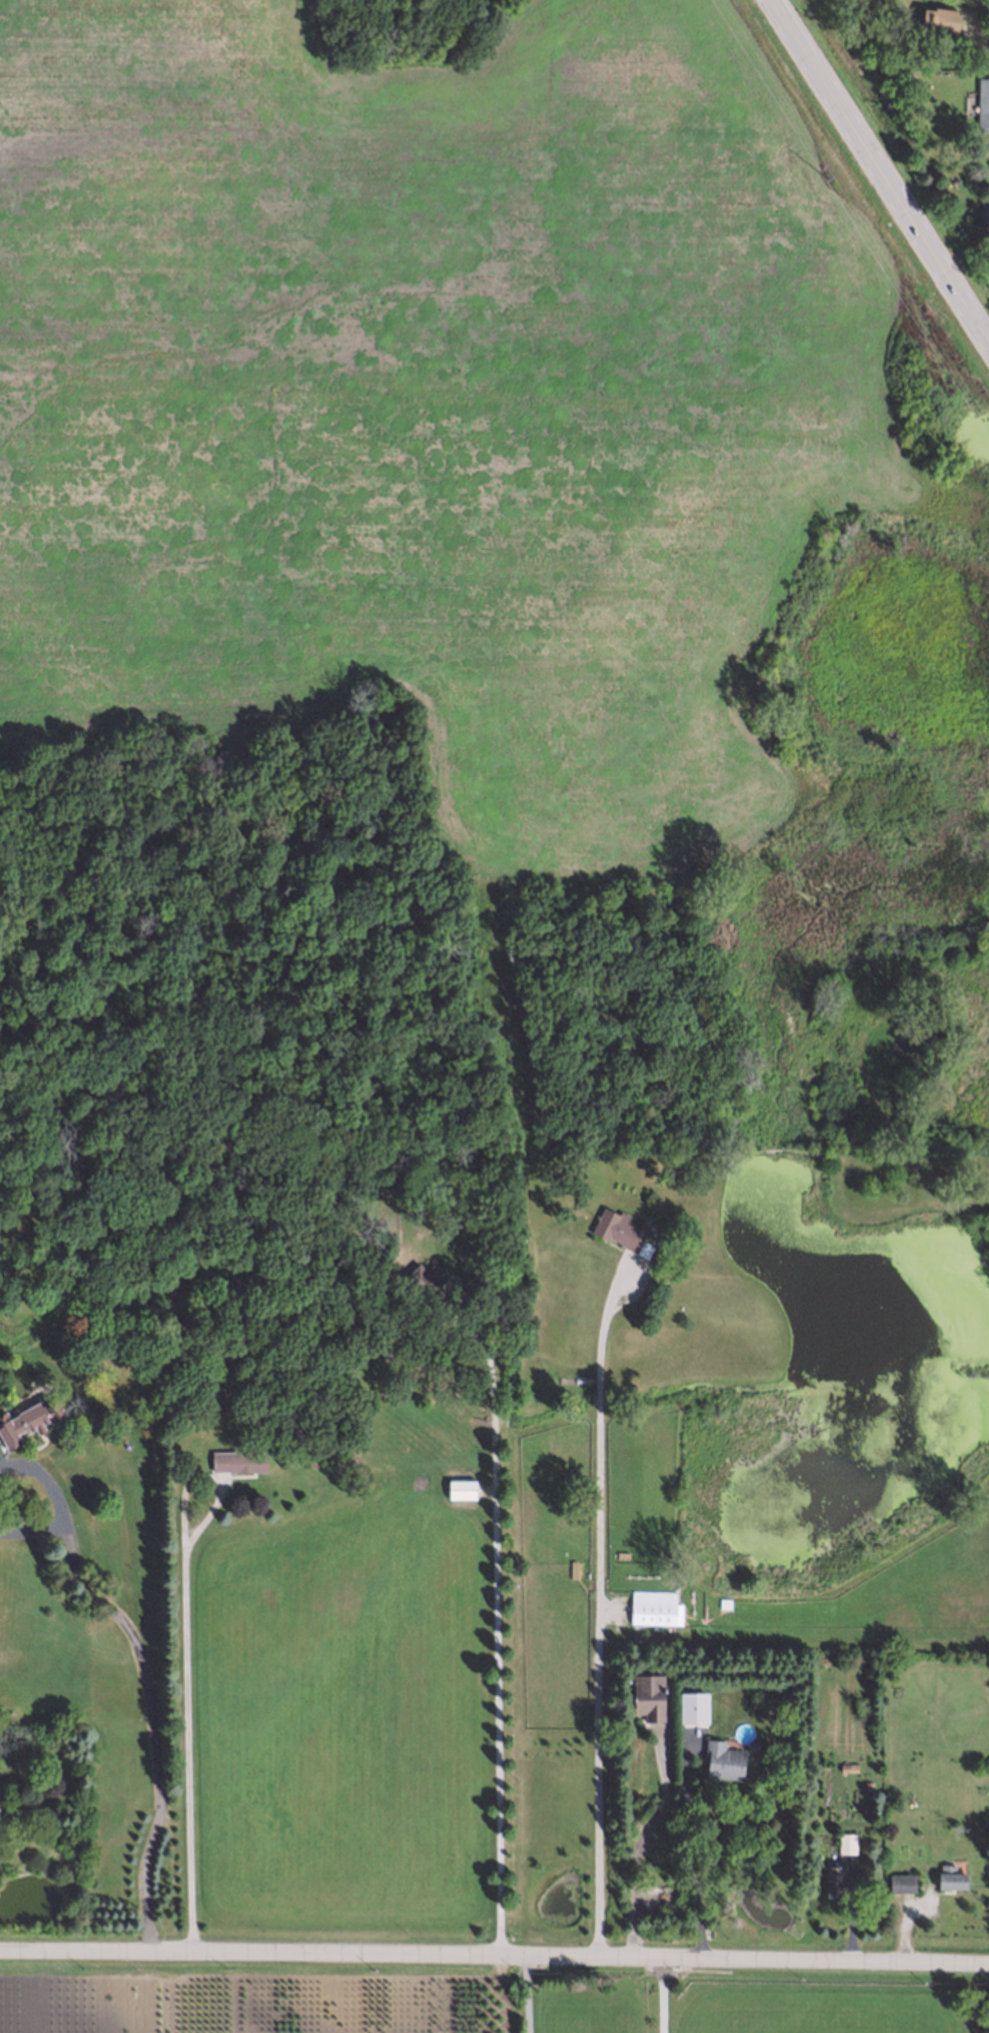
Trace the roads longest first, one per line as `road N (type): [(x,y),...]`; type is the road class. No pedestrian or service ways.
road 1 (tertiary): [(0,1955),(988,1963)]
road 2 (primary): [(781,0),(988,329)]

